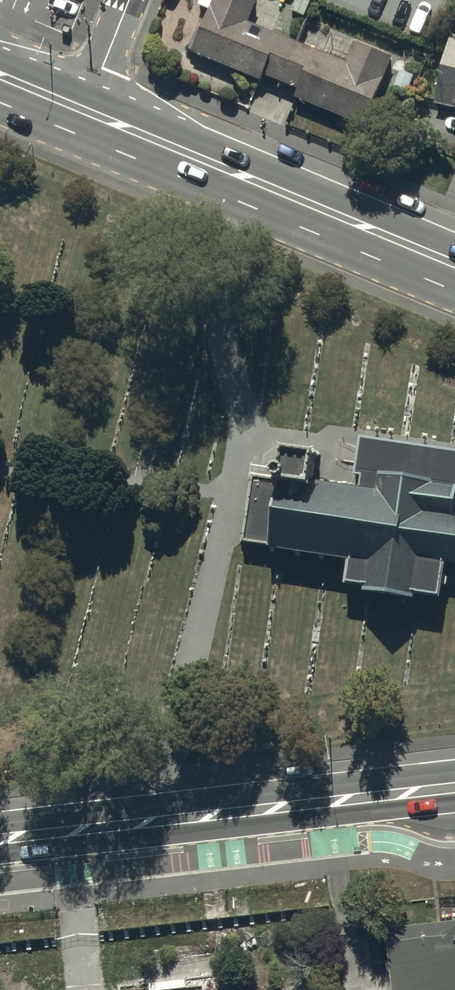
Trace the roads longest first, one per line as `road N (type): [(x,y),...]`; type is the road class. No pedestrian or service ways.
road 1 (secondary): [(0,839),(454,790)]
road 2 (secondary): [(85,111),(454,266)]

